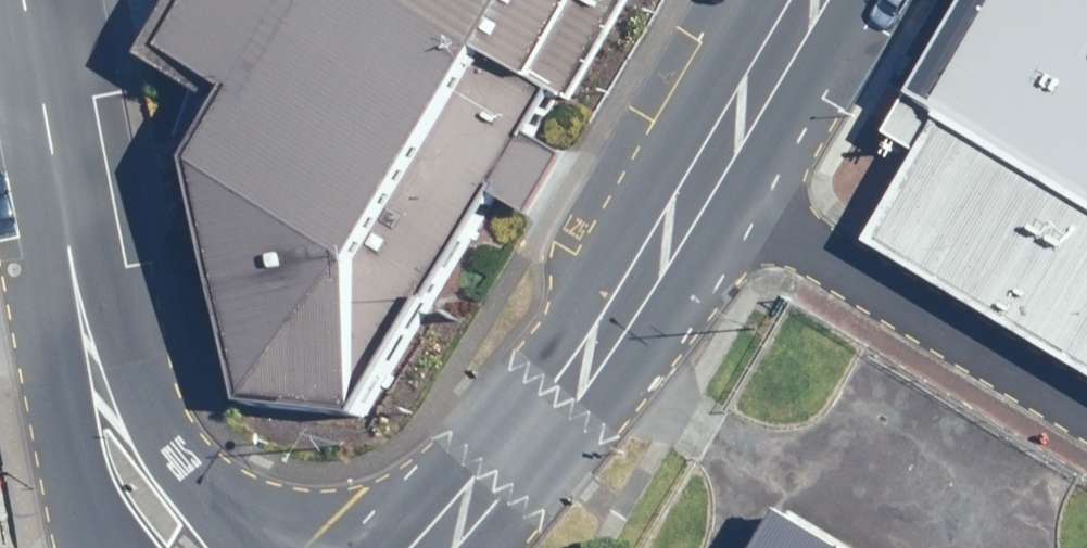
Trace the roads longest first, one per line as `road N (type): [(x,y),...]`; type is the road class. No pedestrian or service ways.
road 1 (secondary): [(189,547),(130,475),(112,437),(21,0)]
road 2 (residential): [(434,547),(528,443),(709,176)]
road 3 (residential): [(709,176),(1086,411)]
road 4 (residential): [(709,176),(814,0)]

